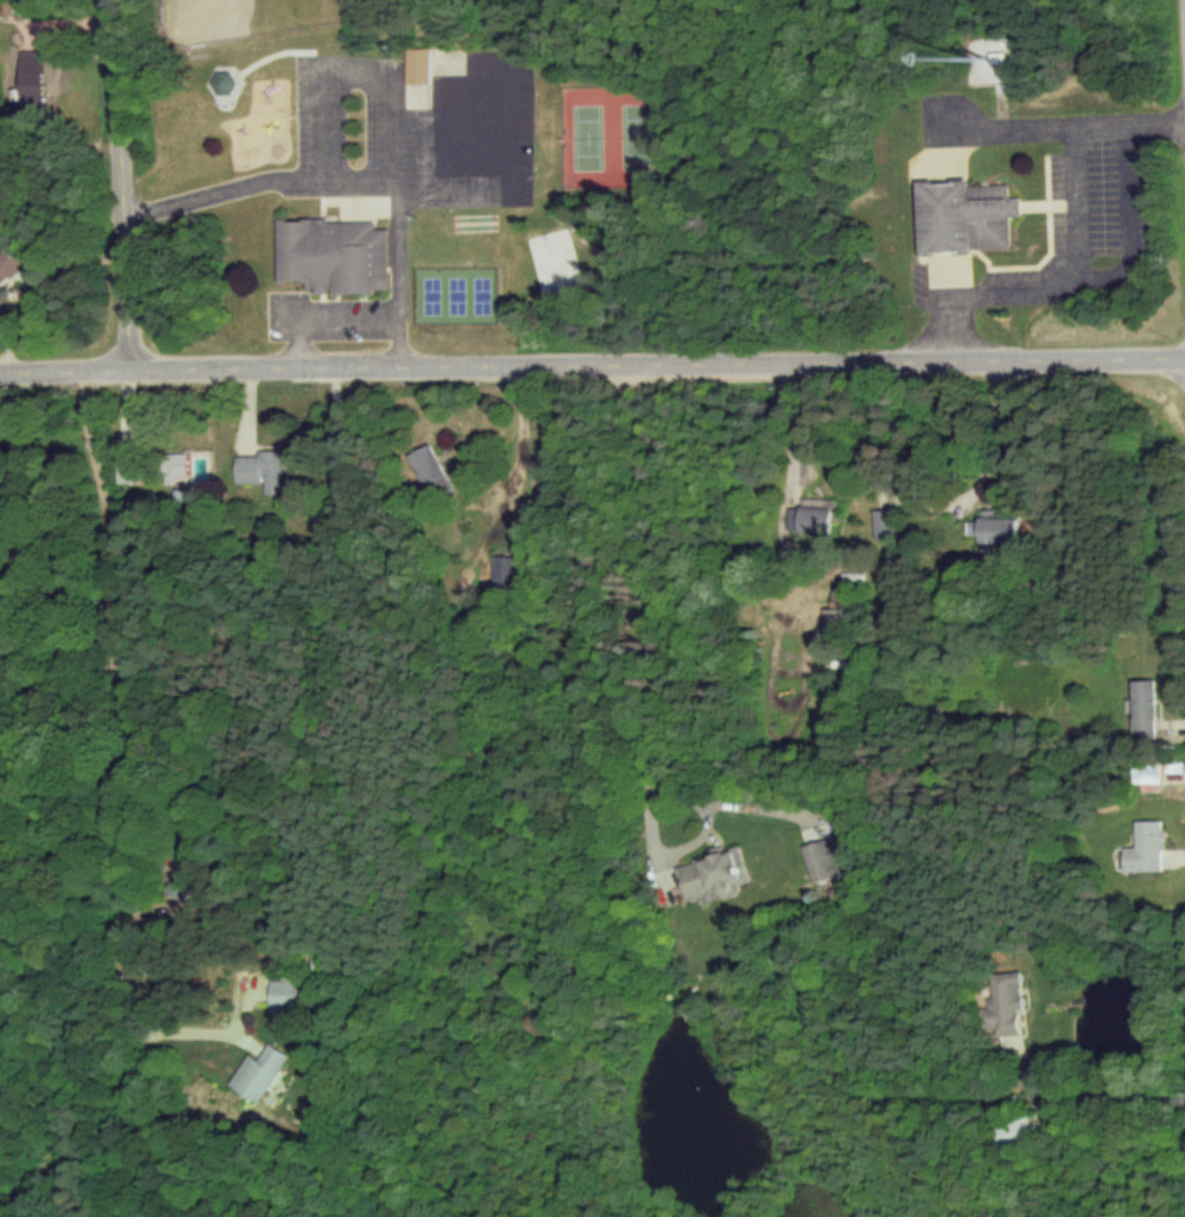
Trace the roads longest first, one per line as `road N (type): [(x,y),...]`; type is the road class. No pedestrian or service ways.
road 1 (tertiary): [(0,373),(1184,358)]
road 2 (residential): [(73,371),(100,524),(138,1005)]
road 3 (residential): [(126,369),(113,0)]
road 4 (residential): [(110,647),(0,724)]

